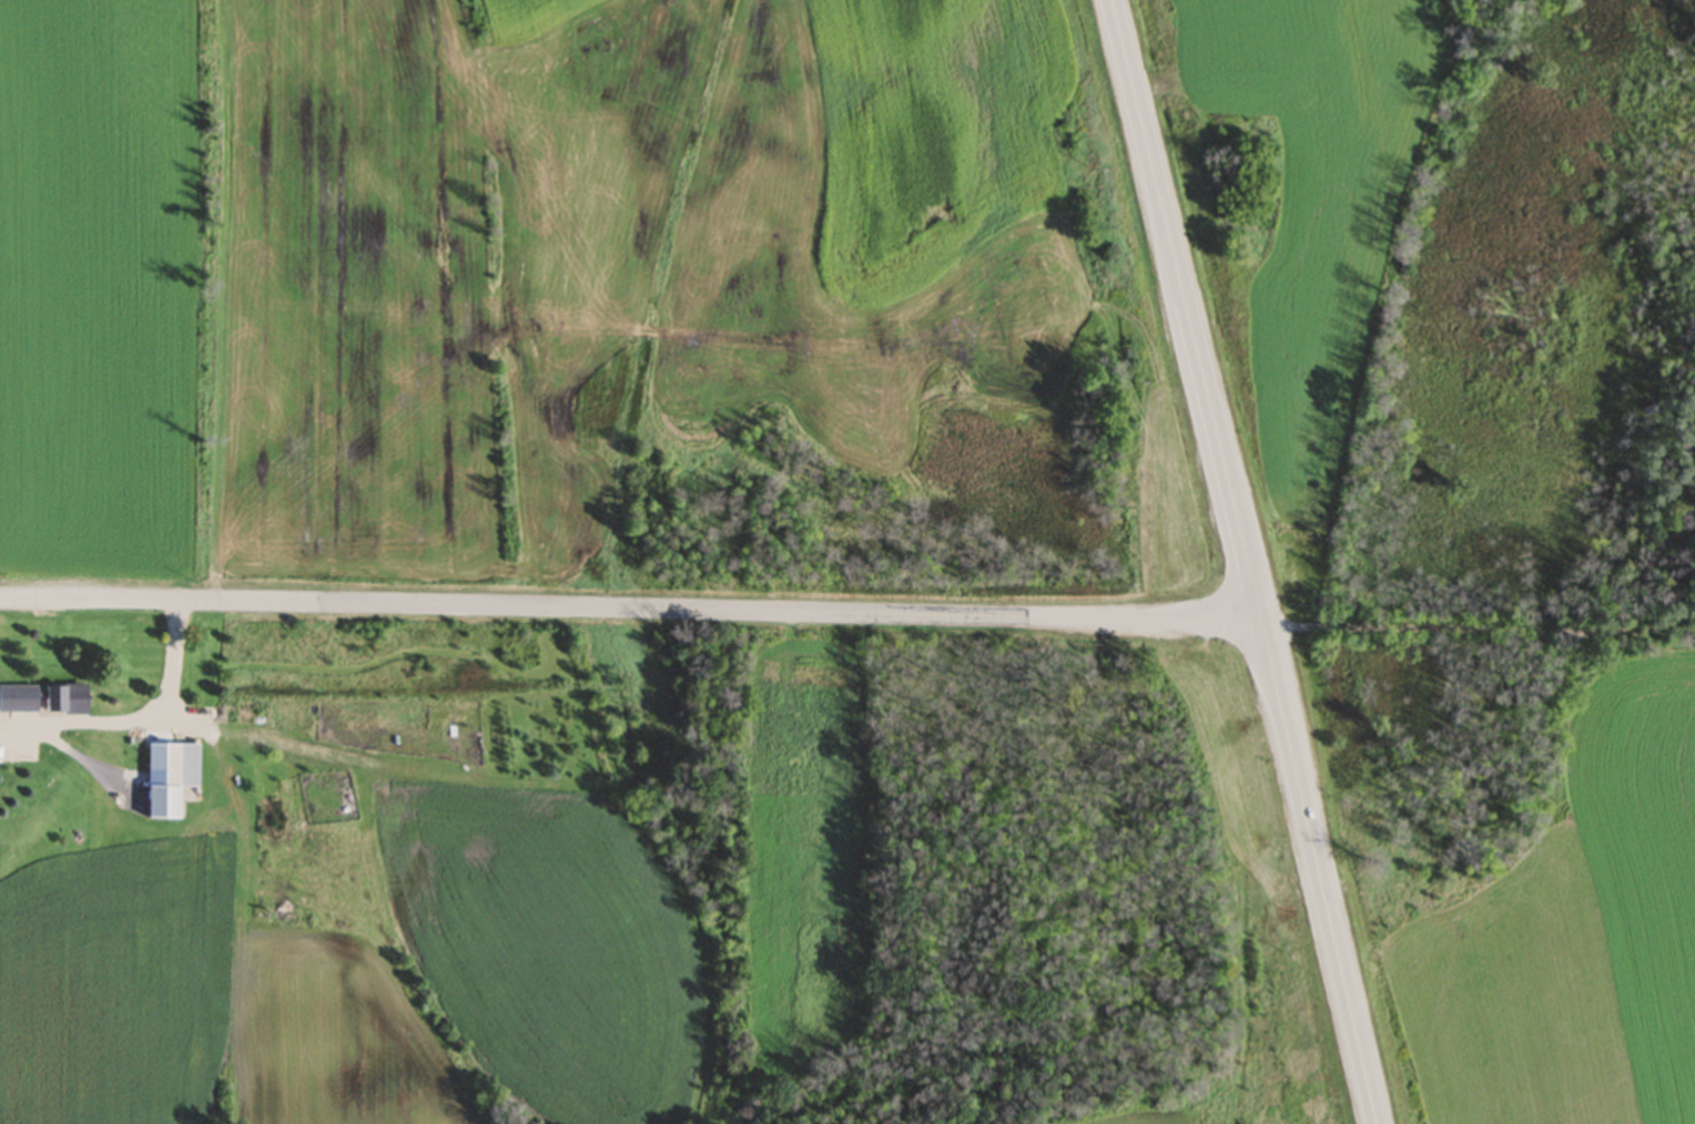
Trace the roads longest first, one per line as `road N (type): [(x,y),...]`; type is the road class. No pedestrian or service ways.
road 1 (tertiary): [(0,600),(1198,624),(1258,612)]
road 2 (primary): [(1258,612),(1112,0)]
road 3 (primary): [(1378,1123),(1258,612)]
road 4 (residential): [(1258,612),(1694,590)]
road 5 (residential): [(1344,978),(1694,931)]

